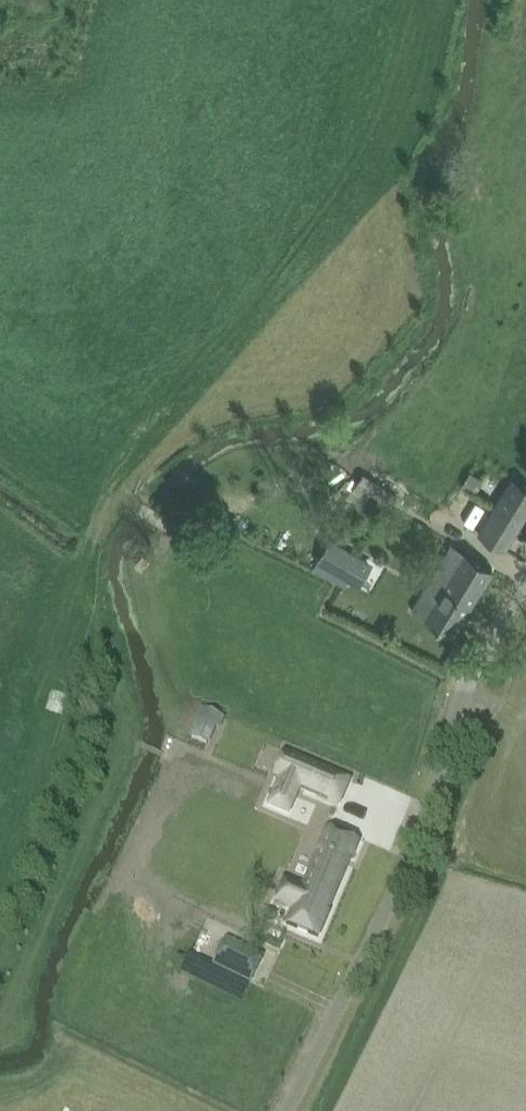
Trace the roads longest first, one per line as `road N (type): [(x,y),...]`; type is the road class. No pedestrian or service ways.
road 1 (unclassified): [(283,1110),(481,664),(525,590)]

